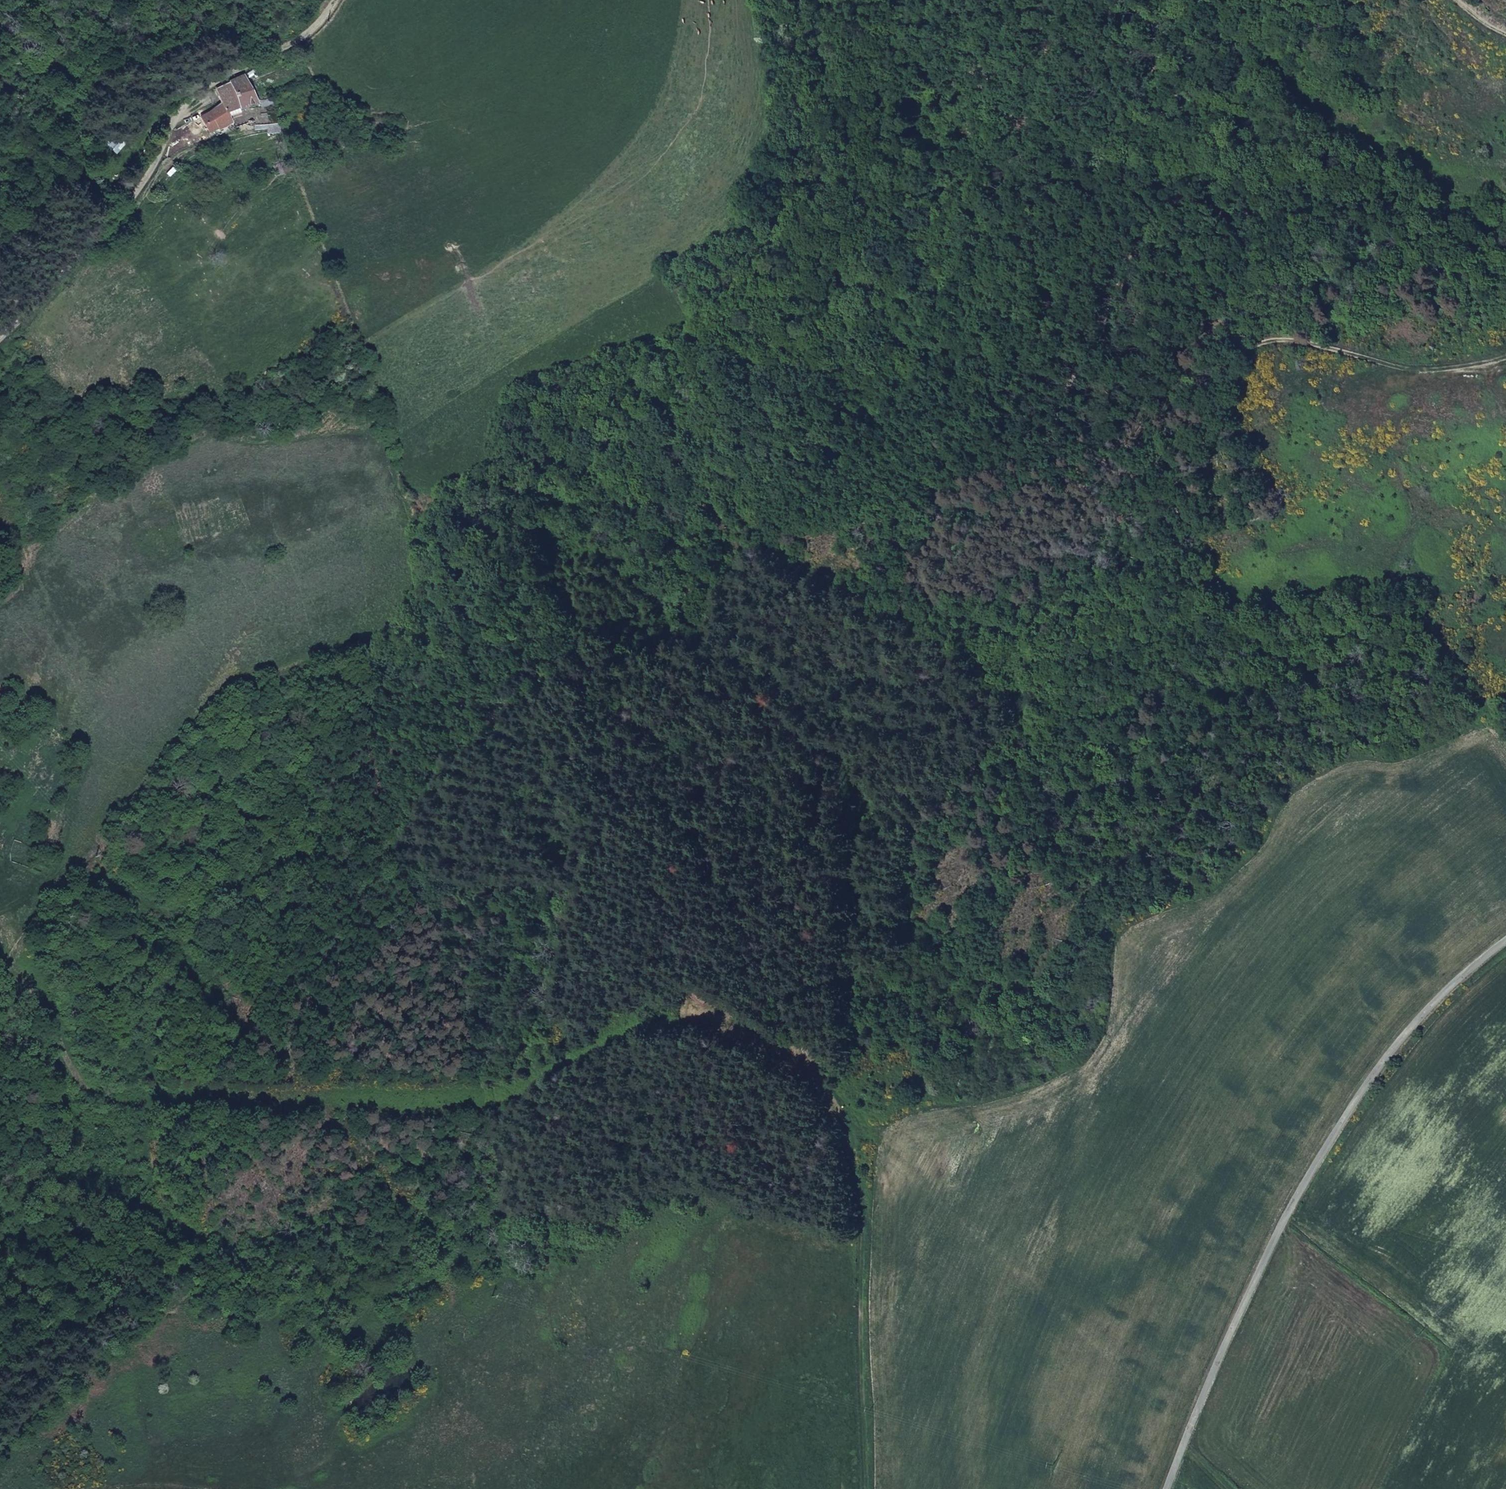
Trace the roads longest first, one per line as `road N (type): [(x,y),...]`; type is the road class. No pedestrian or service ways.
road 1 (unclassified): [(1166,1488),(1230,1331),(1318,1159),(1411,1027),(1505,940)]
road 2 (residential): [(0,337),(144,180),(183,104),(304,35),(336,0)]

